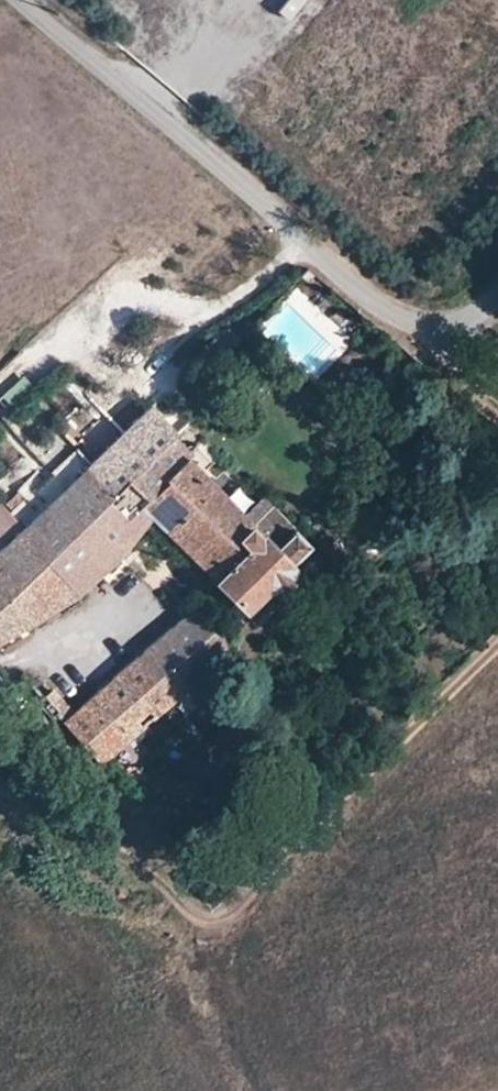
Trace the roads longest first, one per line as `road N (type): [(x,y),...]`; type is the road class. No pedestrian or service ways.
road 1 (unclassified): [(497,301),(483,315),(423,324),(373,300),(22,0)]

